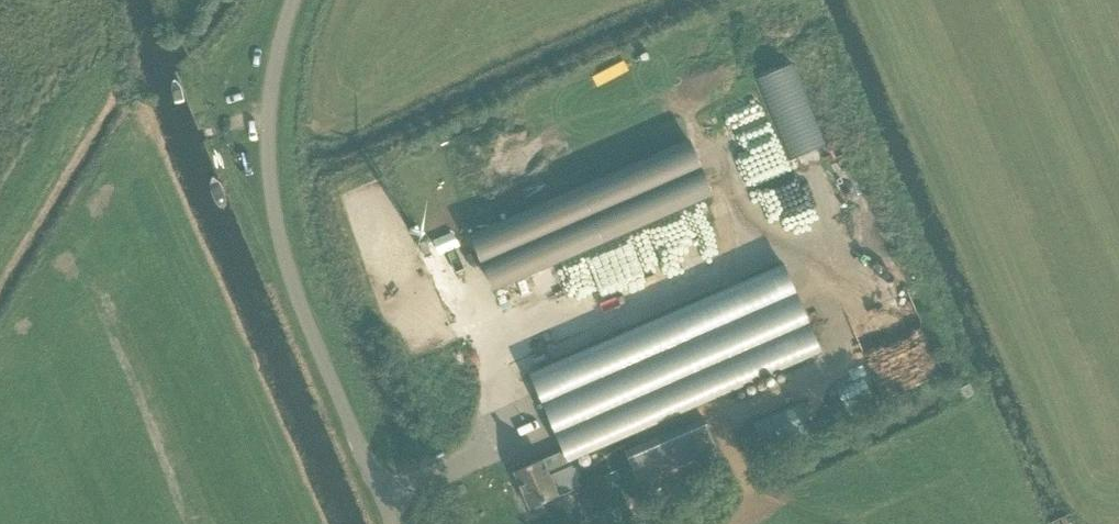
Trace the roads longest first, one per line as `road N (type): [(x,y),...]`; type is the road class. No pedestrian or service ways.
road 1 (unclassified): [(392,523),(310,329),(277,210),(268,125),(292,0)]

